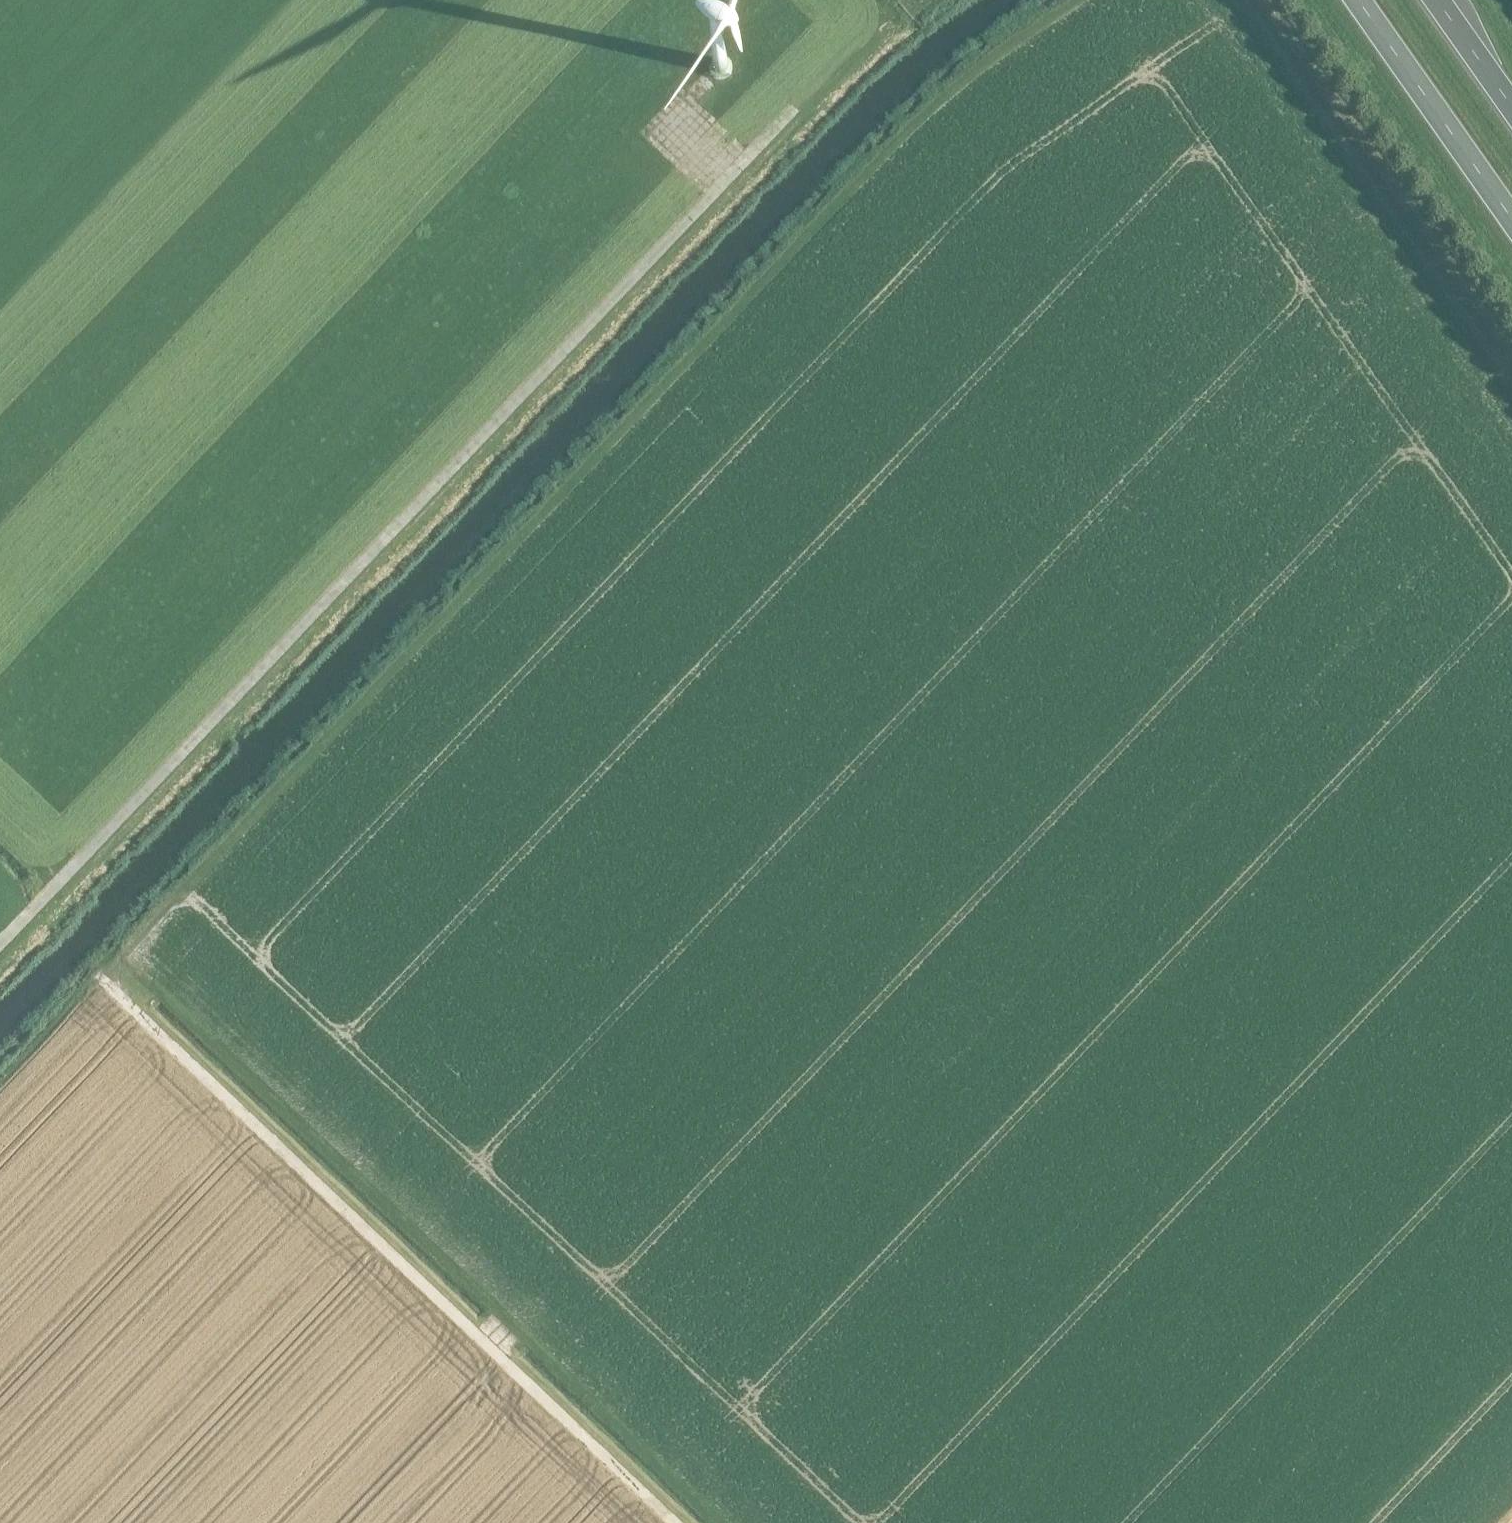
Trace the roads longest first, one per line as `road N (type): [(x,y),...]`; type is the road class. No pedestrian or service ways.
road 1 (track): [(674,1522),(109,987)]
road 2 (trunk): [(1356,0),(1511,222)]
road 3 (trunk): [(1511,110),(1435,0)]

